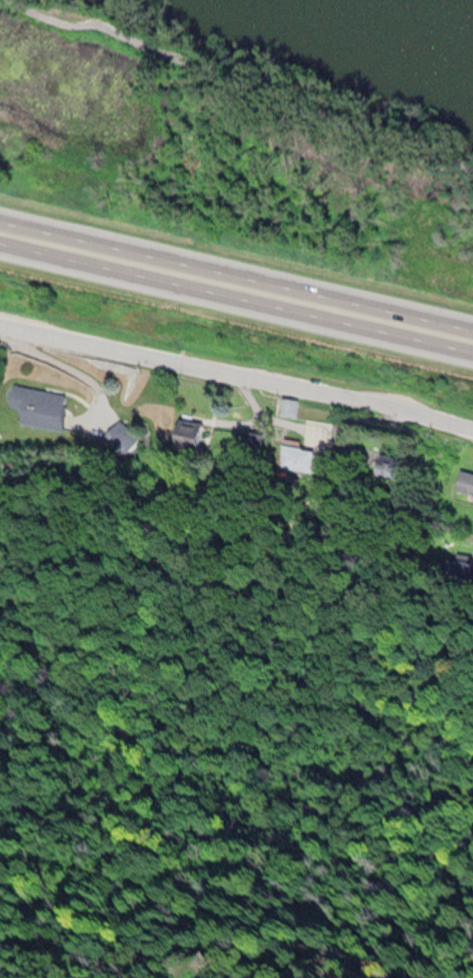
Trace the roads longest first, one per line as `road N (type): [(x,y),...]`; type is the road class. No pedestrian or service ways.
road 1 (trunk): [(472,331),(0,221)]
road 2 (trunk): [(0,243),(472,352)]
road 3 (tertiary): [(472,431),(0,327)]

